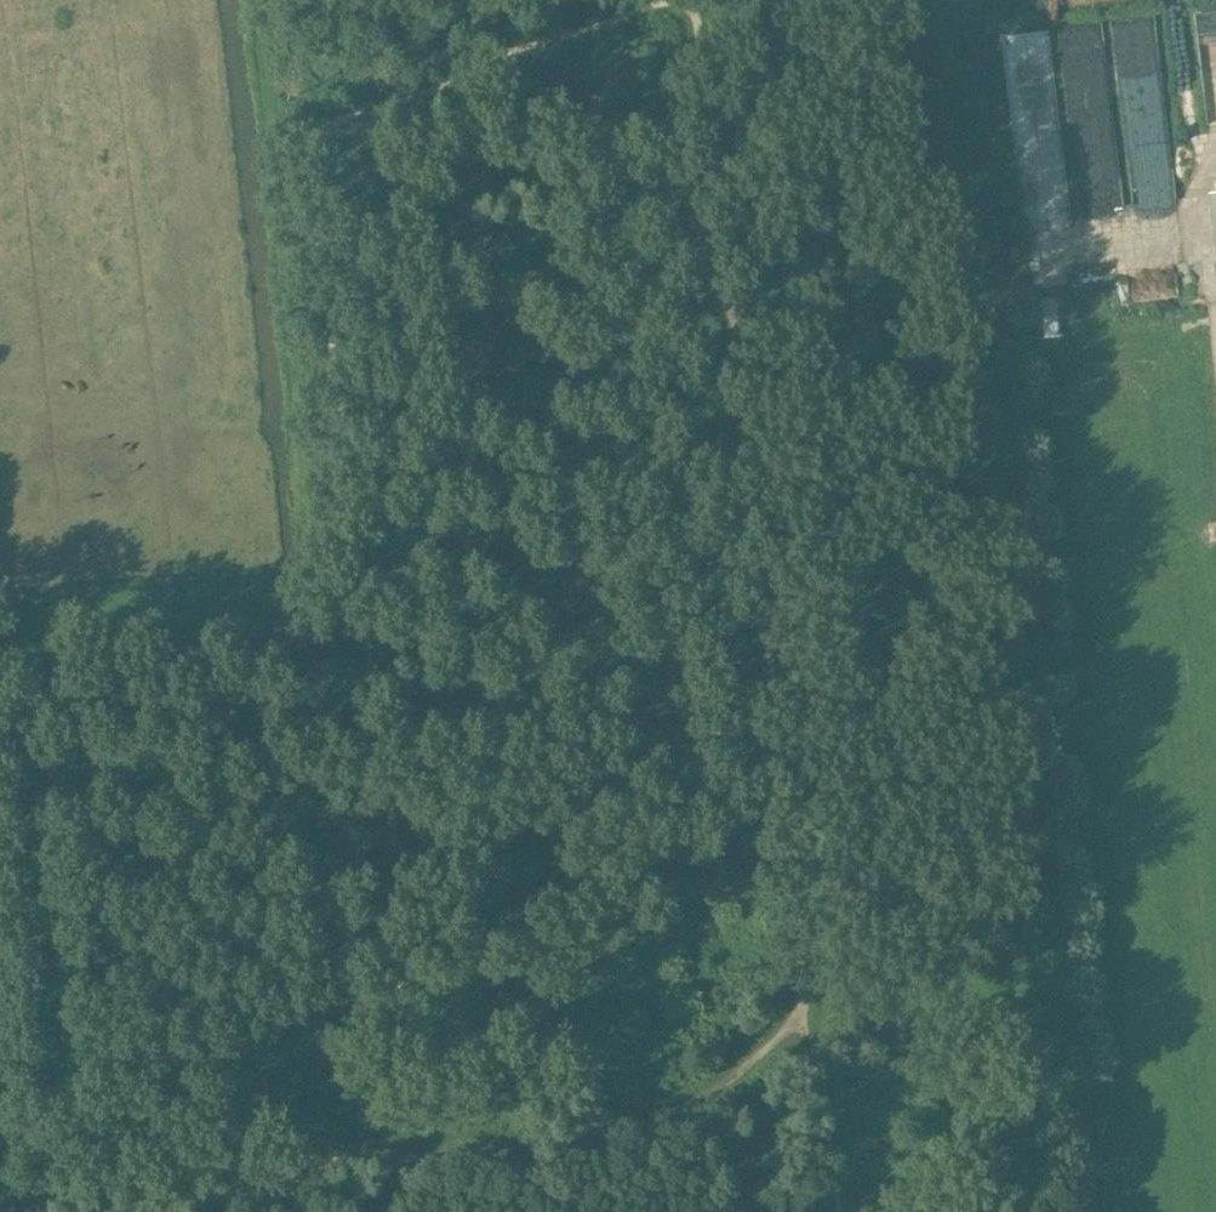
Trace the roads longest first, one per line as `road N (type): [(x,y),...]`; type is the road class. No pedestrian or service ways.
road 1 (track): [(800,1001),(694,0)]
road 2 (track): [(44,1211),(160,1204),(656,1124),(730,1084),(800,1001)]

